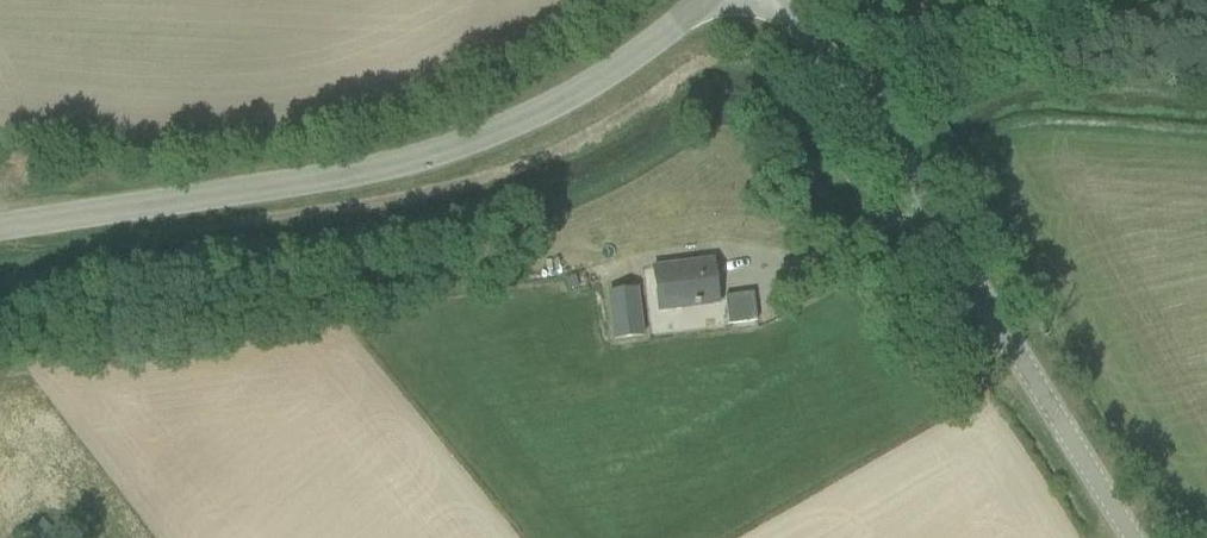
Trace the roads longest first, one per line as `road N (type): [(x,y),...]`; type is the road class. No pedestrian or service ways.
road 1 (tertiary): [(0,227),(416,165),(506,133),(655,42),(706,0)]
road 2 (unclassified): [(1133,537),(864,106),(782,0)]
road 3 (track): [(864,106),(1043,0)]

